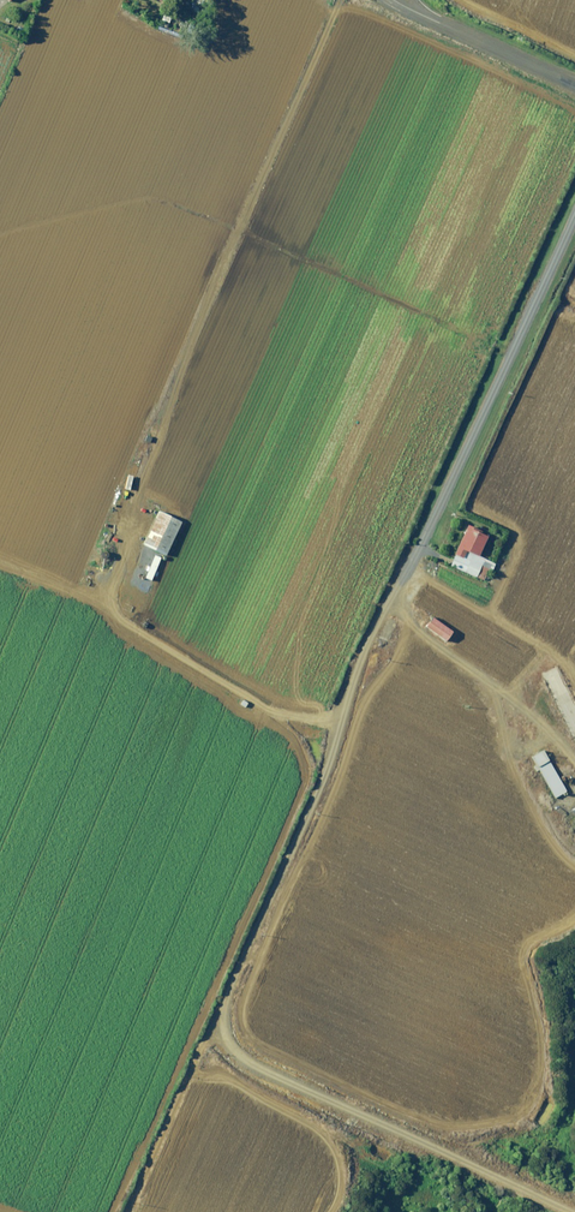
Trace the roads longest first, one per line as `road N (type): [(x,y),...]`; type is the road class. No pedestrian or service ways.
road 1 (unclassified): [(574,211),(358,666),(321,778),(215,1028)]
road 2 (track): [(215,1028),(129,1211)]
road 3 (unclassified): [(425,16),(574,87)]

